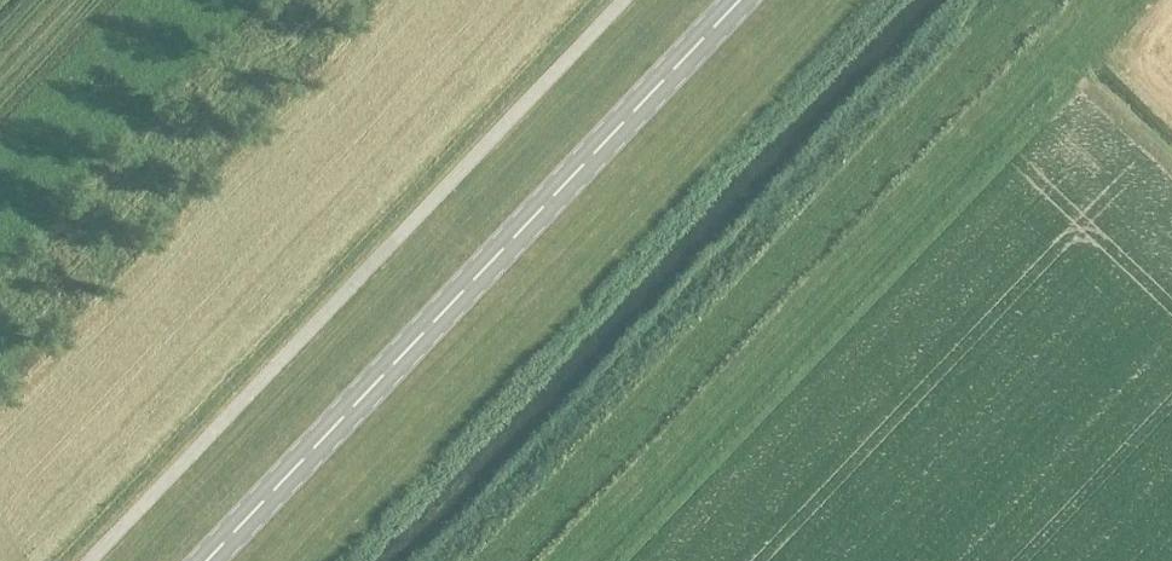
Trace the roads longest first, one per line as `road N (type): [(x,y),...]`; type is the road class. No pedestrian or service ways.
road 1 (secondary): [(208,560),(741,0)]

